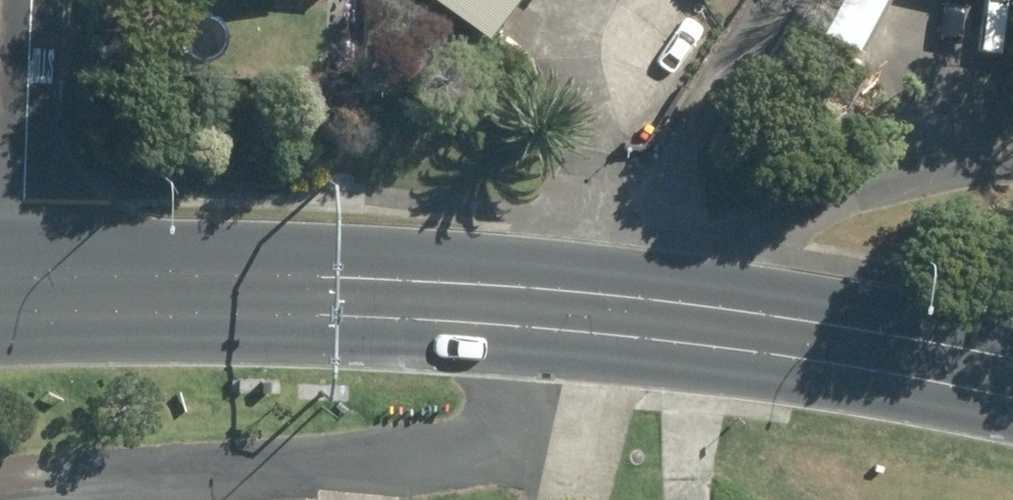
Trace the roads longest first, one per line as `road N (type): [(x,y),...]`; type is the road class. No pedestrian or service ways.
road 1 (residential): [(49,499),(502,452),(524,439),(565,308)]
road 2 (primary): [(19,295),(565,308)]
road 3 (primary): [(565,308),(841,345),(1012,383)]
road 4 (residential): [(29,0),(19,295)]

